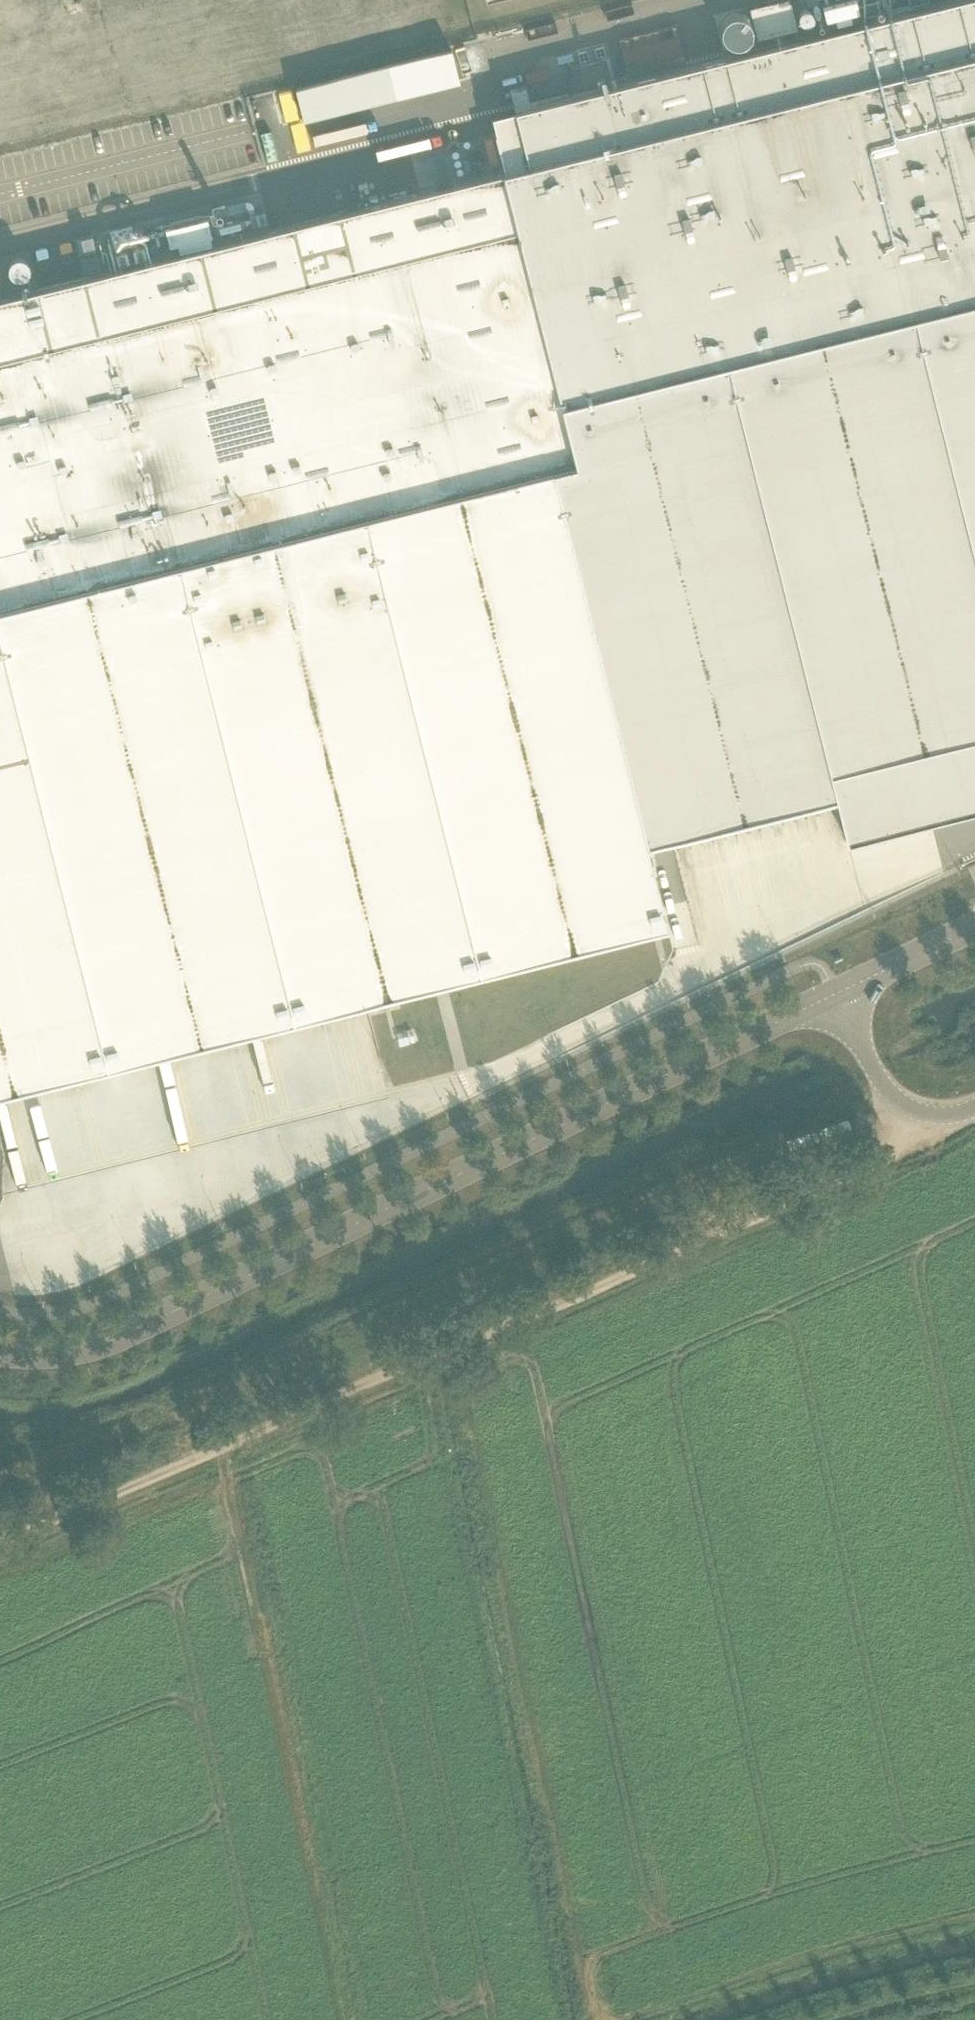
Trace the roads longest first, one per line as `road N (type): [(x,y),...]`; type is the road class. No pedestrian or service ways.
road 1 (track): [(0,1566),(873,1161),(910,1111)]
road 2 (tertiary): [(0,1356),(95,1349),(837,994)]
road 3 (track): [(974,1981),(821,2019)]
road 4 (tertiary): [(837,994),(974,928)]
road 5 (tertiary): [(910,1111),(888,1095),(837,994)]

